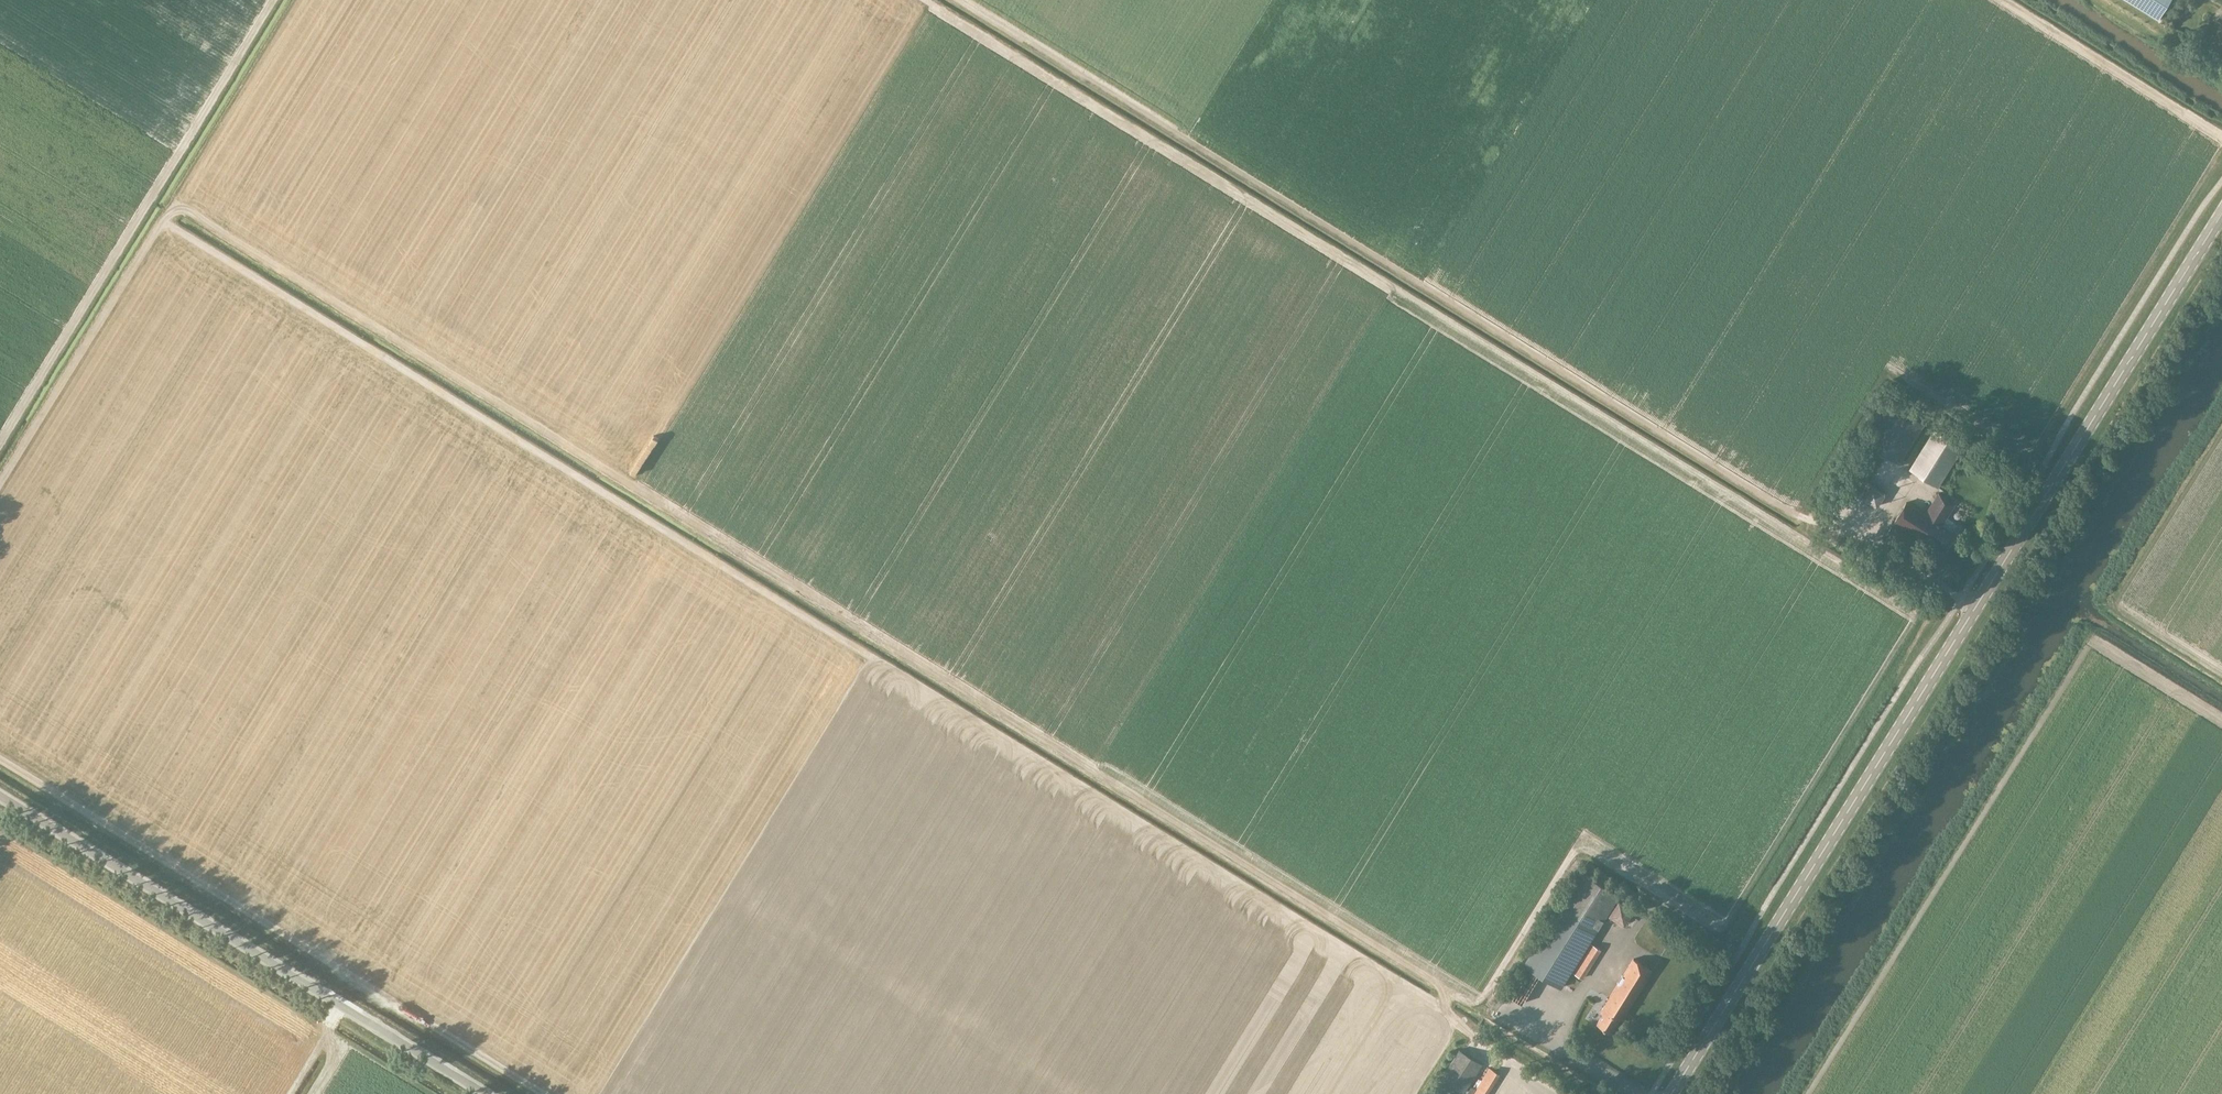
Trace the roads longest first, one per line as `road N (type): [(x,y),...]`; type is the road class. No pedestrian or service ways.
road 1 (track): [(170,204),(1470,1002)]
road 2 (secondary): [(1671,1093),(2221,213)]
road 3 (track): [(960,0),(1702,458),(1801,516),(1835,525)]
road 4 (unclassified): [(486,1093),(0,794)]
road 5 (track): [(272,0),(0,444)]
road 6 (track): [(2221,136),(2001,0)]

